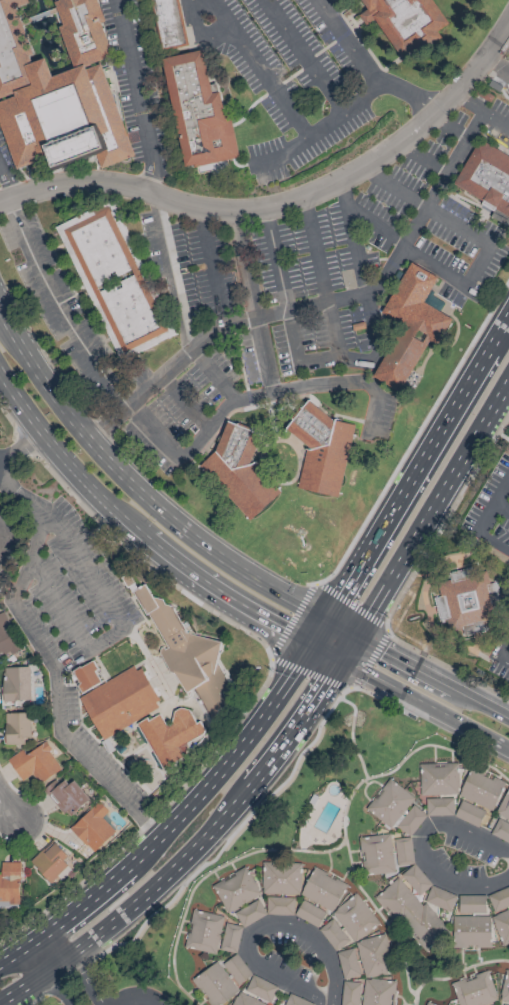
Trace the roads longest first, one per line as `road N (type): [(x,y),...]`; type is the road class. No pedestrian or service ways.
road 1 (residential): [(508,20),(433,120),(323,191),(234,210),(83,180),(0,203)]
road 2 (primary): [(326,622),(149,505),(47,389),(0,313)]
road 3 (primary): [(57,966),(230,811),(340,659)]
road 4 (primary): [(0,374),(71,468),(135,530),(312,643)]
road 5 (primary): [(312,643),(161,835),(38,940)]
road 6 (primary): [(508,318),(312,643)]
road 7 (primary): [(354,636),(508,379)]
road 8 (primary): [(340,659),(508,748)]
road 9 (primary): [(508,717),(354,636)]

